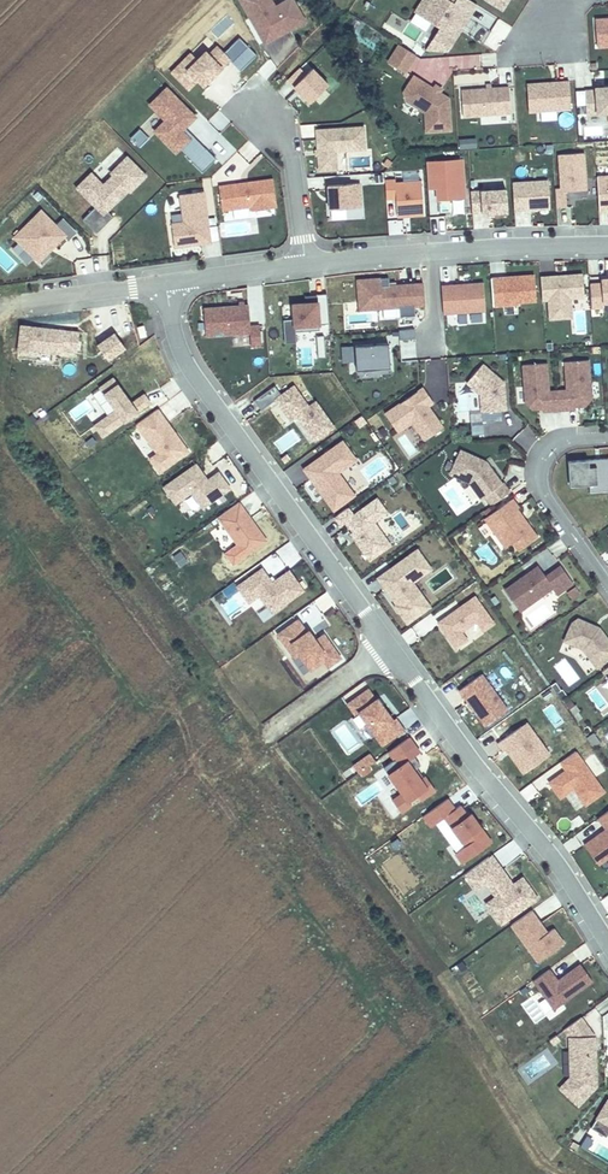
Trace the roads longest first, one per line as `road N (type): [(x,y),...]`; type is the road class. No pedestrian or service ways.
road 1 (residential): [(162,284),(195,374),(395,647)]
road 2 (residential): [(395,647),(456,719),(511,804),(564,860),(607,945)]
road 3 (residential): [(607,245),(482,247),(302,267)]
road 4 (residential): [(607,434),(551,443),(537,475),(540,494),(607,588)]
road 5 (residential): [(259,105),(293,151),(302,267)]
road 6 (residential): [(162,284),(0,303)]
road 7 (residential): [(276,731),(395,647)]
road 8 (residential): [(302,267),(162,284)]

